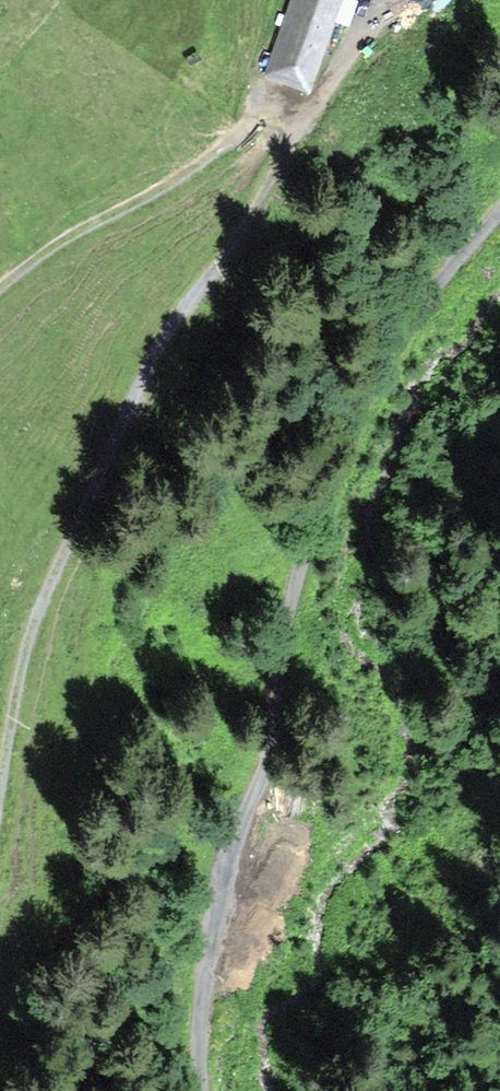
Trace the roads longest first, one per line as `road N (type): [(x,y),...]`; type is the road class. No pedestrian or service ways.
road 1 (track): [(202,1090),(200,1037),(229,864),(283,734),(290,615),(334,463),(408,329),(499,216)]
road 2 (track): [(0,789),(25,655),(51,577),(174,318),(329,90)]
road 3 (track): [(0,288),(87,229),(155,195),(261,113),(294,110),(329,90)]
road 4 (track): [(410,0),(380,19),(329,90)]

